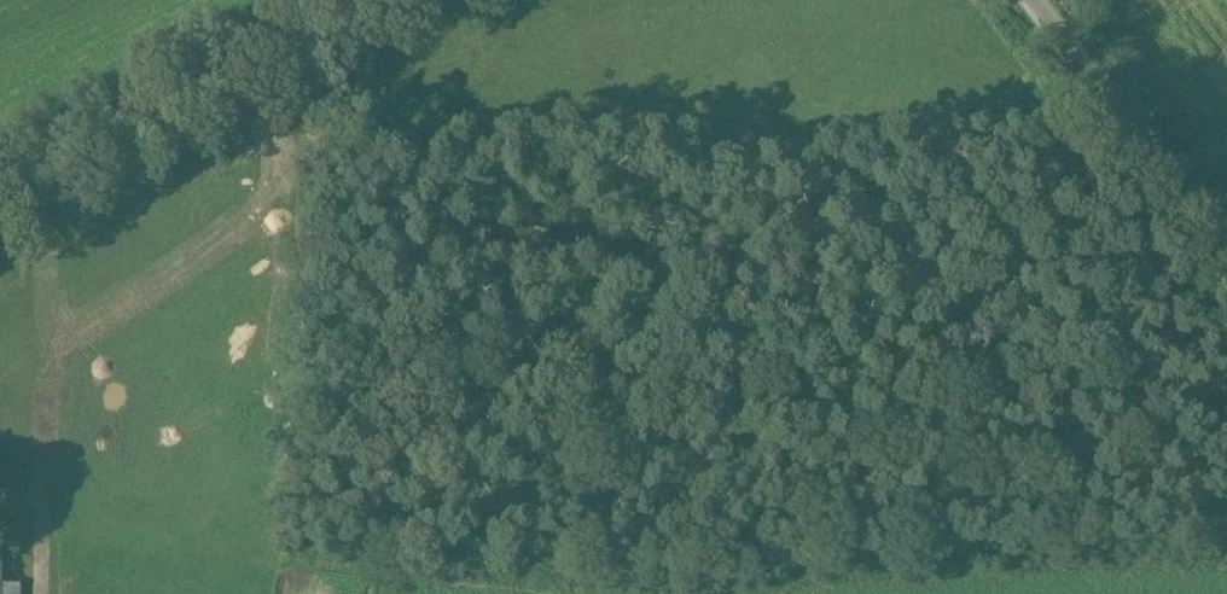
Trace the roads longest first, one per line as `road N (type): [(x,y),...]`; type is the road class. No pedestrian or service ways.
road 1 (residential): [(0,189),(382,0)]
road 2 (unclassified): [(1226,247),(1034,0)]

